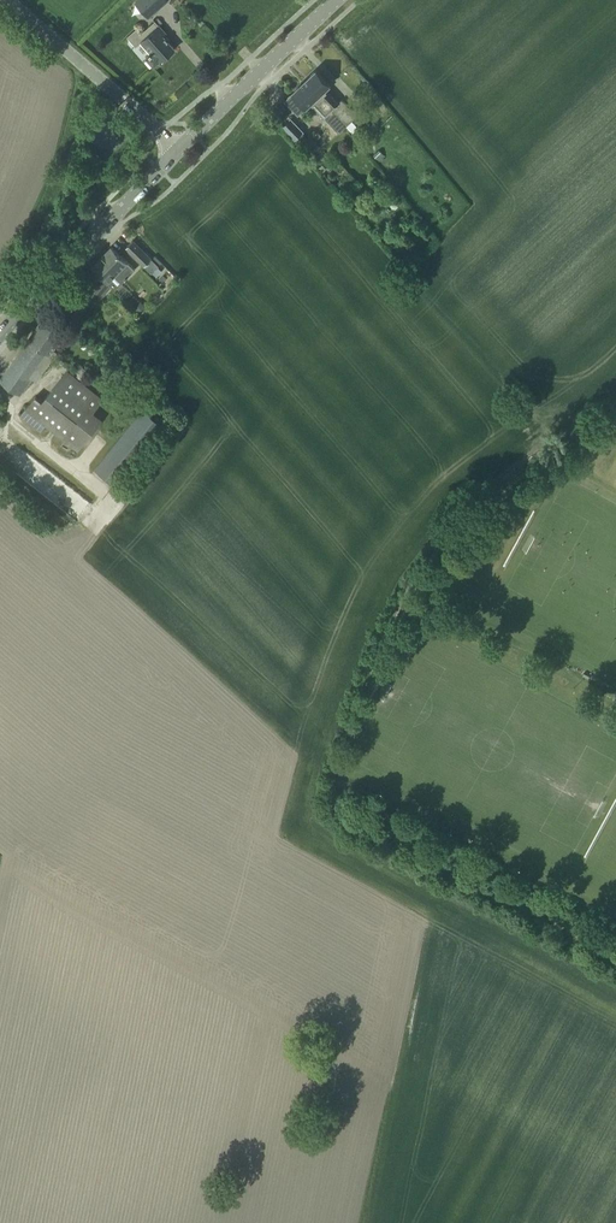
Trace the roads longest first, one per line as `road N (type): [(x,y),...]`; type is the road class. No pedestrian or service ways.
road 1 (secondary): [(0,334),(178,151)]
road 2 (unclassified): [(178,151),(8,0)]
road 3 (secondary): [(178,151),(338,0)]

